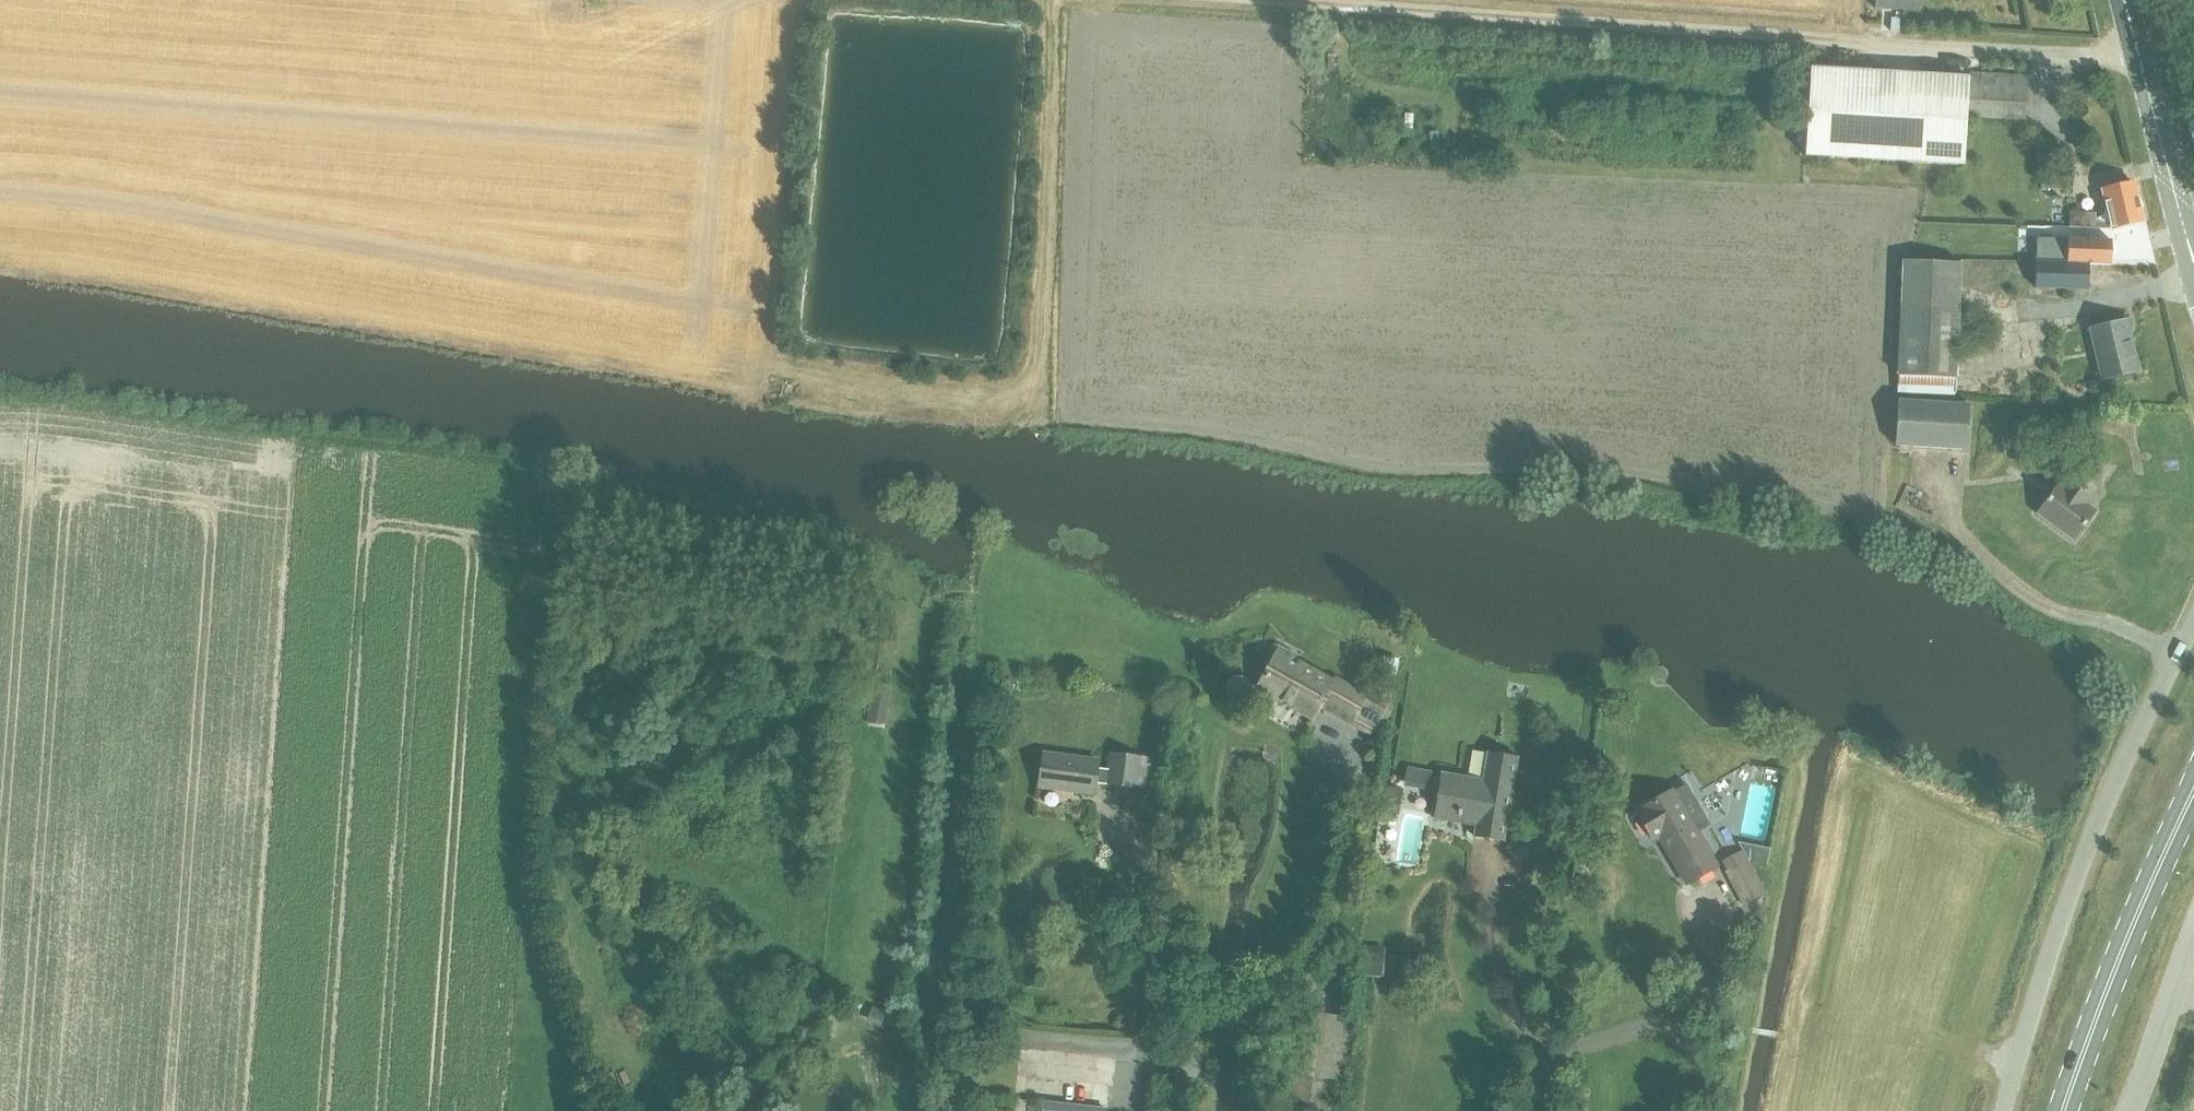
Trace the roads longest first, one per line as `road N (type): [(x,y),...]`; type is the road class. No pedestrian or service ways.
road 1 (unclassified): [(2137,48),(2112,53),(1792,36),(1294,0)]
road 2 (unclassified): [(2193,617),(2078,867),(2001,1110)]
road 3 (primary): [(2064,1110),(2122,949),(2193,795)]
road 4 (secondary): [(2193,263),(2137,48)]
road 5 (unclassified): [(2130,1110),(2193,931)]

